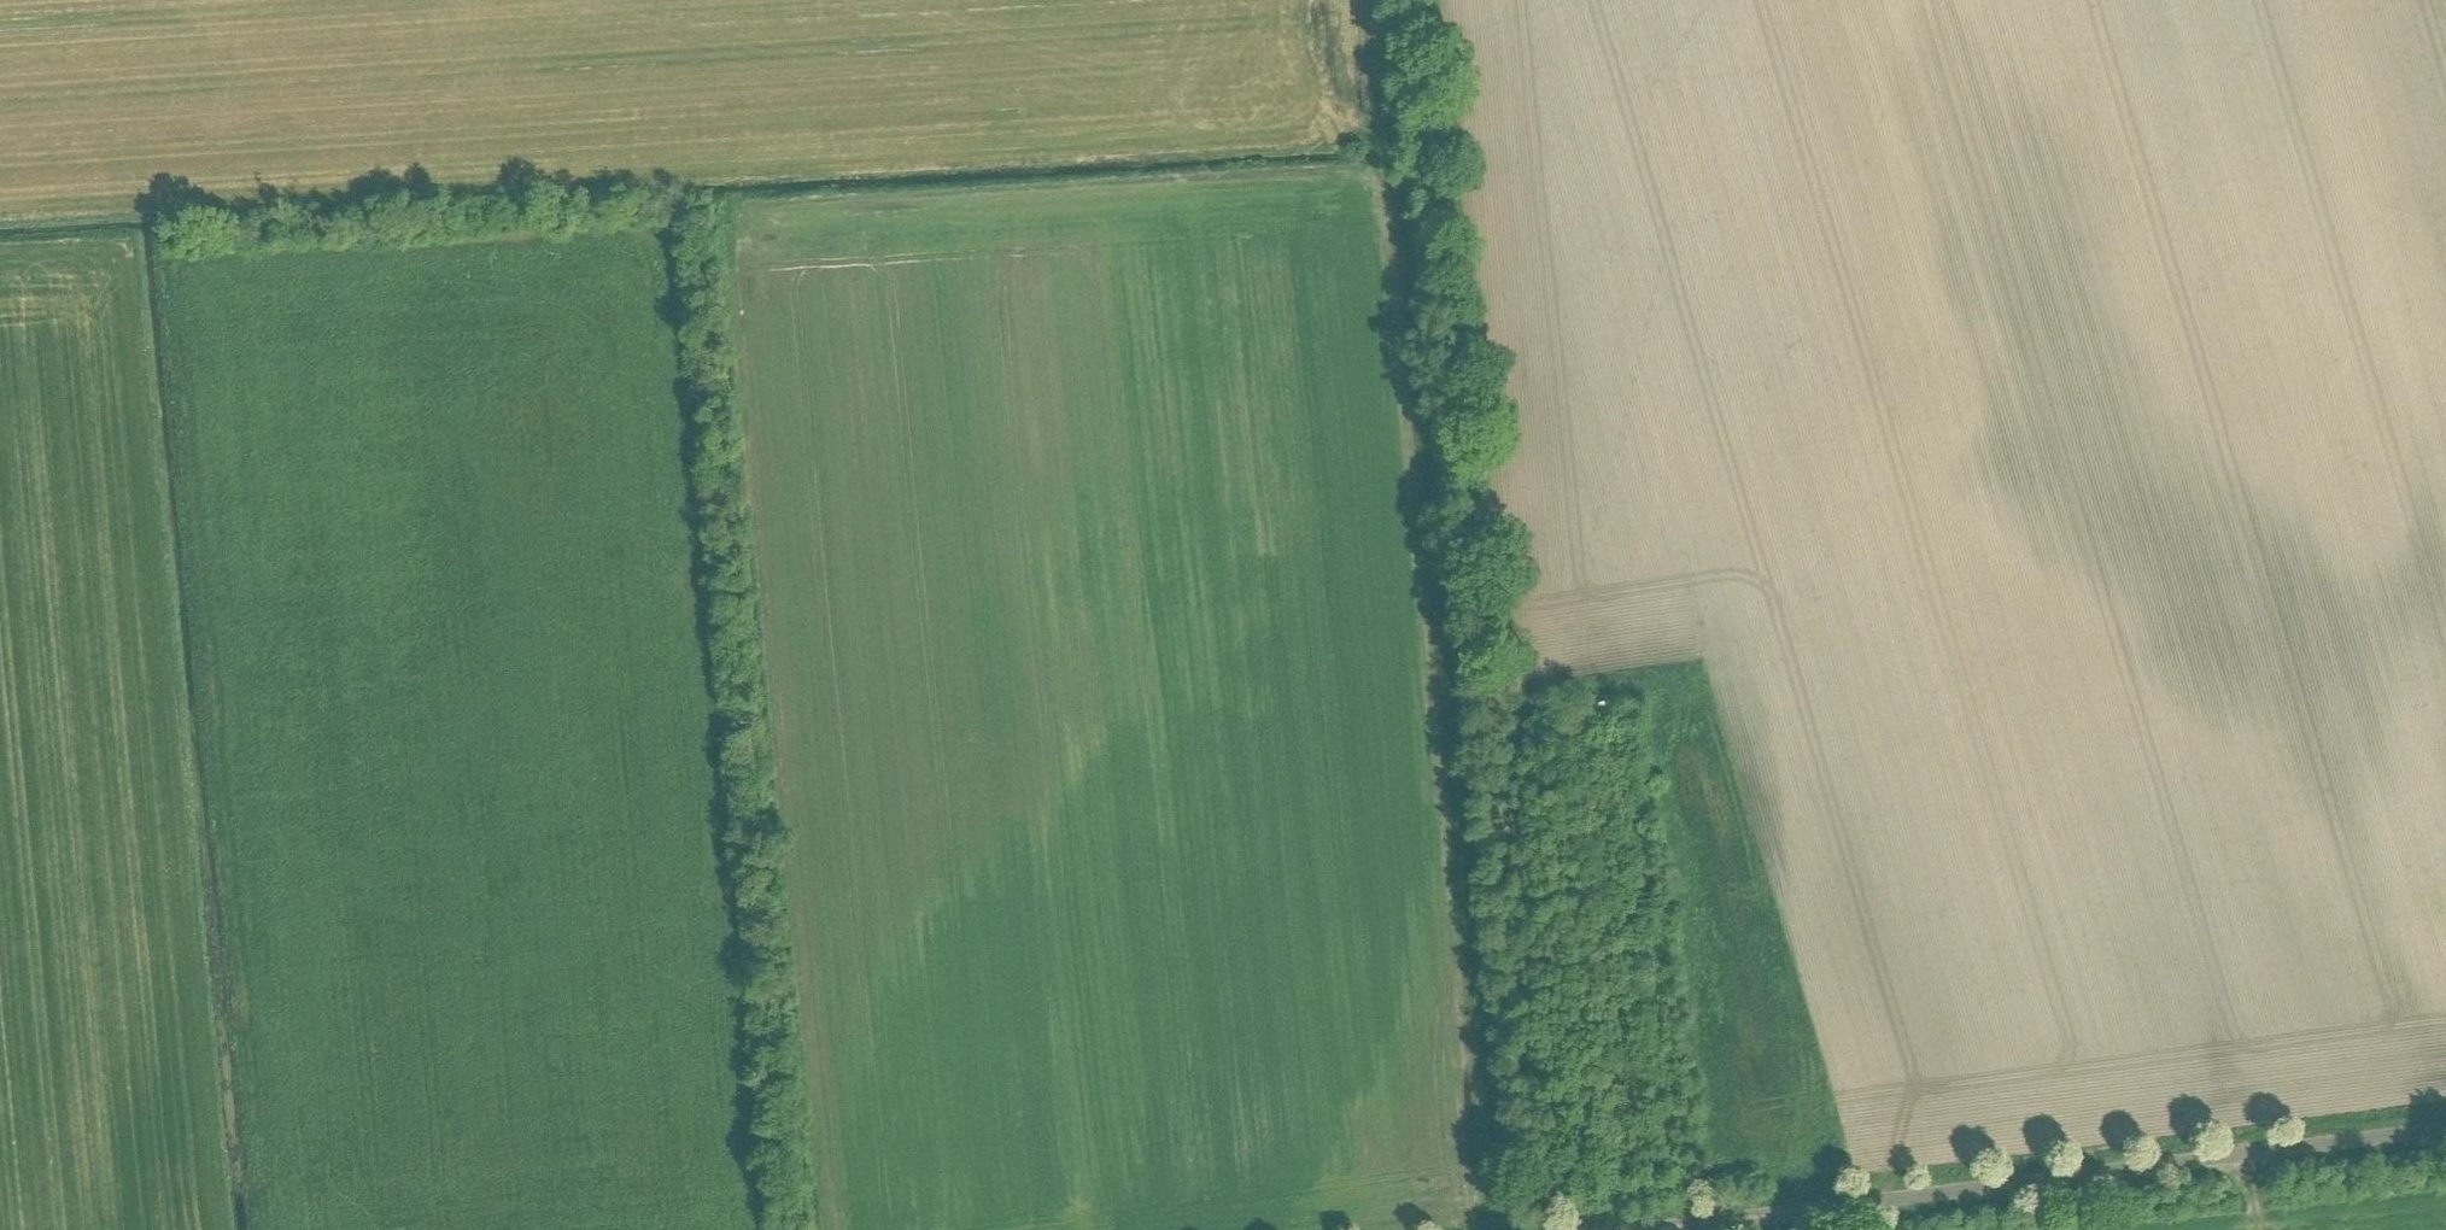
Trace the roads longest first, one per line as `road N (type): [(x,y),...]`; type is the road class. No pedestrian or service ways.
road 1 (unclassified): [(2445,1125),(1610,1229)]

